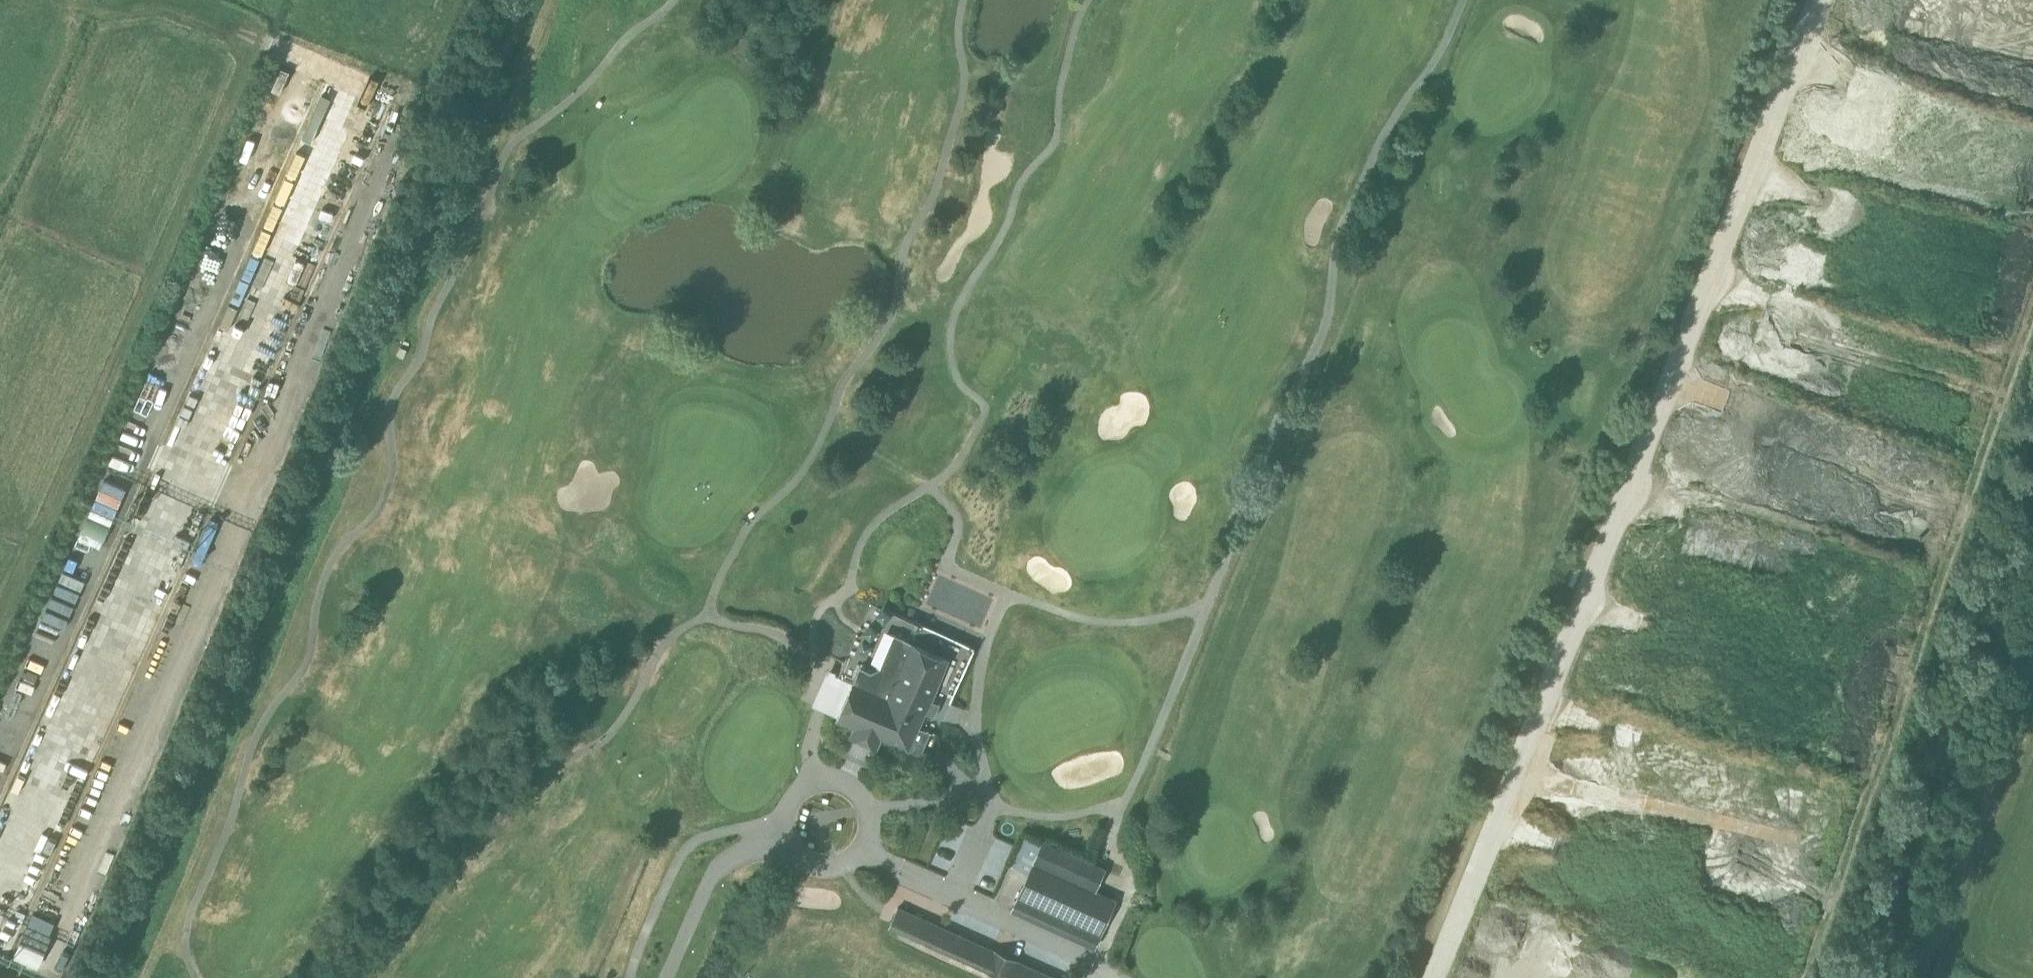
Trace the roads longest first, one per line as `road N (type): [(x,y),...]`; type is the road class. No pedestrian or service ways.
road 1 (track): [(1819,0),(1438,977)]

